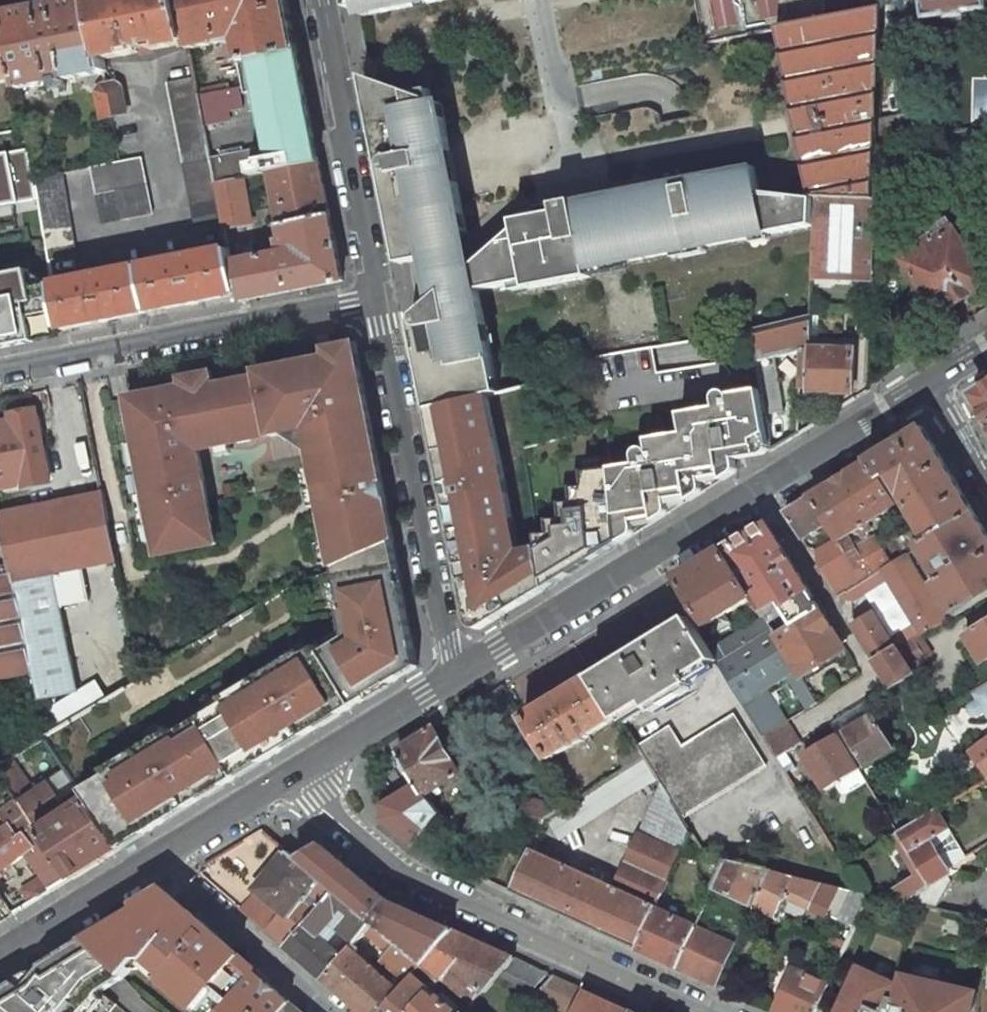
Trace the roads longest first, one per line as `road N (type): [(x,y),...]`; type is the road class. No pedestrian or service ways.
road 1 (residential): [(702,1011),(405,872),(297,772)]
road 2 (residential): [(453,677),(377,296)]
road 3 (residential): [(0,373),(377,296)]
road 4 (secondary): [(453,677),(763,487)]
road 5 (residential): [(763,487),(872,675),(803,725)]
road 6 (residential): [(377,296),(321,0)]
road 7 (residential): [(334,1011),(157,858)]
road 8 (secondary): [(763,487),(933,384)]
road 9 (secondary): [(0,954),(157,858)]
road 10 (secondary): [(297,772),(453,677)]
road 11 (secondary): [(157,858),(297,772)]

